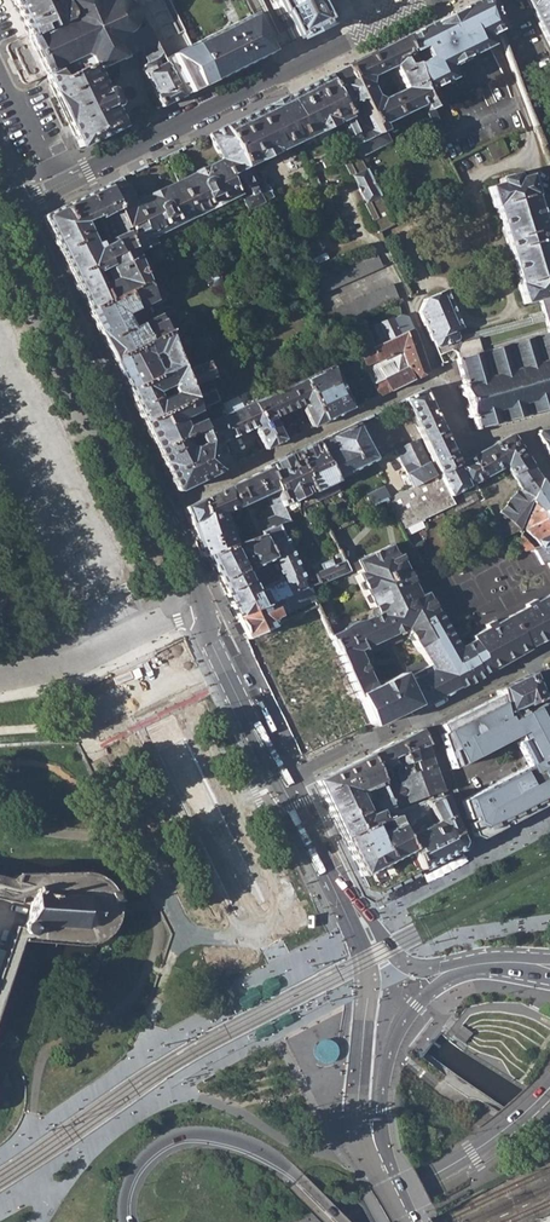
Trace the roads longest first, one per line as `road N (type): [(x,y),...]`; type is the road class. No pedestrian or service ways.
road 1 (tertiary): [(280,780),(203,613),(166,507),(20,205)]
road 2 (tertiary): [(20,205),(426,0)]
road 3 (secondary): [(128,1221),(141,1164),(164,1143),(193,1134),(271,1155),(346,1221)]
road 4 (secondary): [(549,1086),(473,1153),(337,1221)]
road 5 (tertiary): [(549,955),(409,962),(347,890),(333,885)]
road 6 (secondary): [(415,1221),(387,1150),(383,1109),(395,1043),(425,998)]
road 7 (secondary): [(425,998),(454,977),(485,969),(549,975)]

